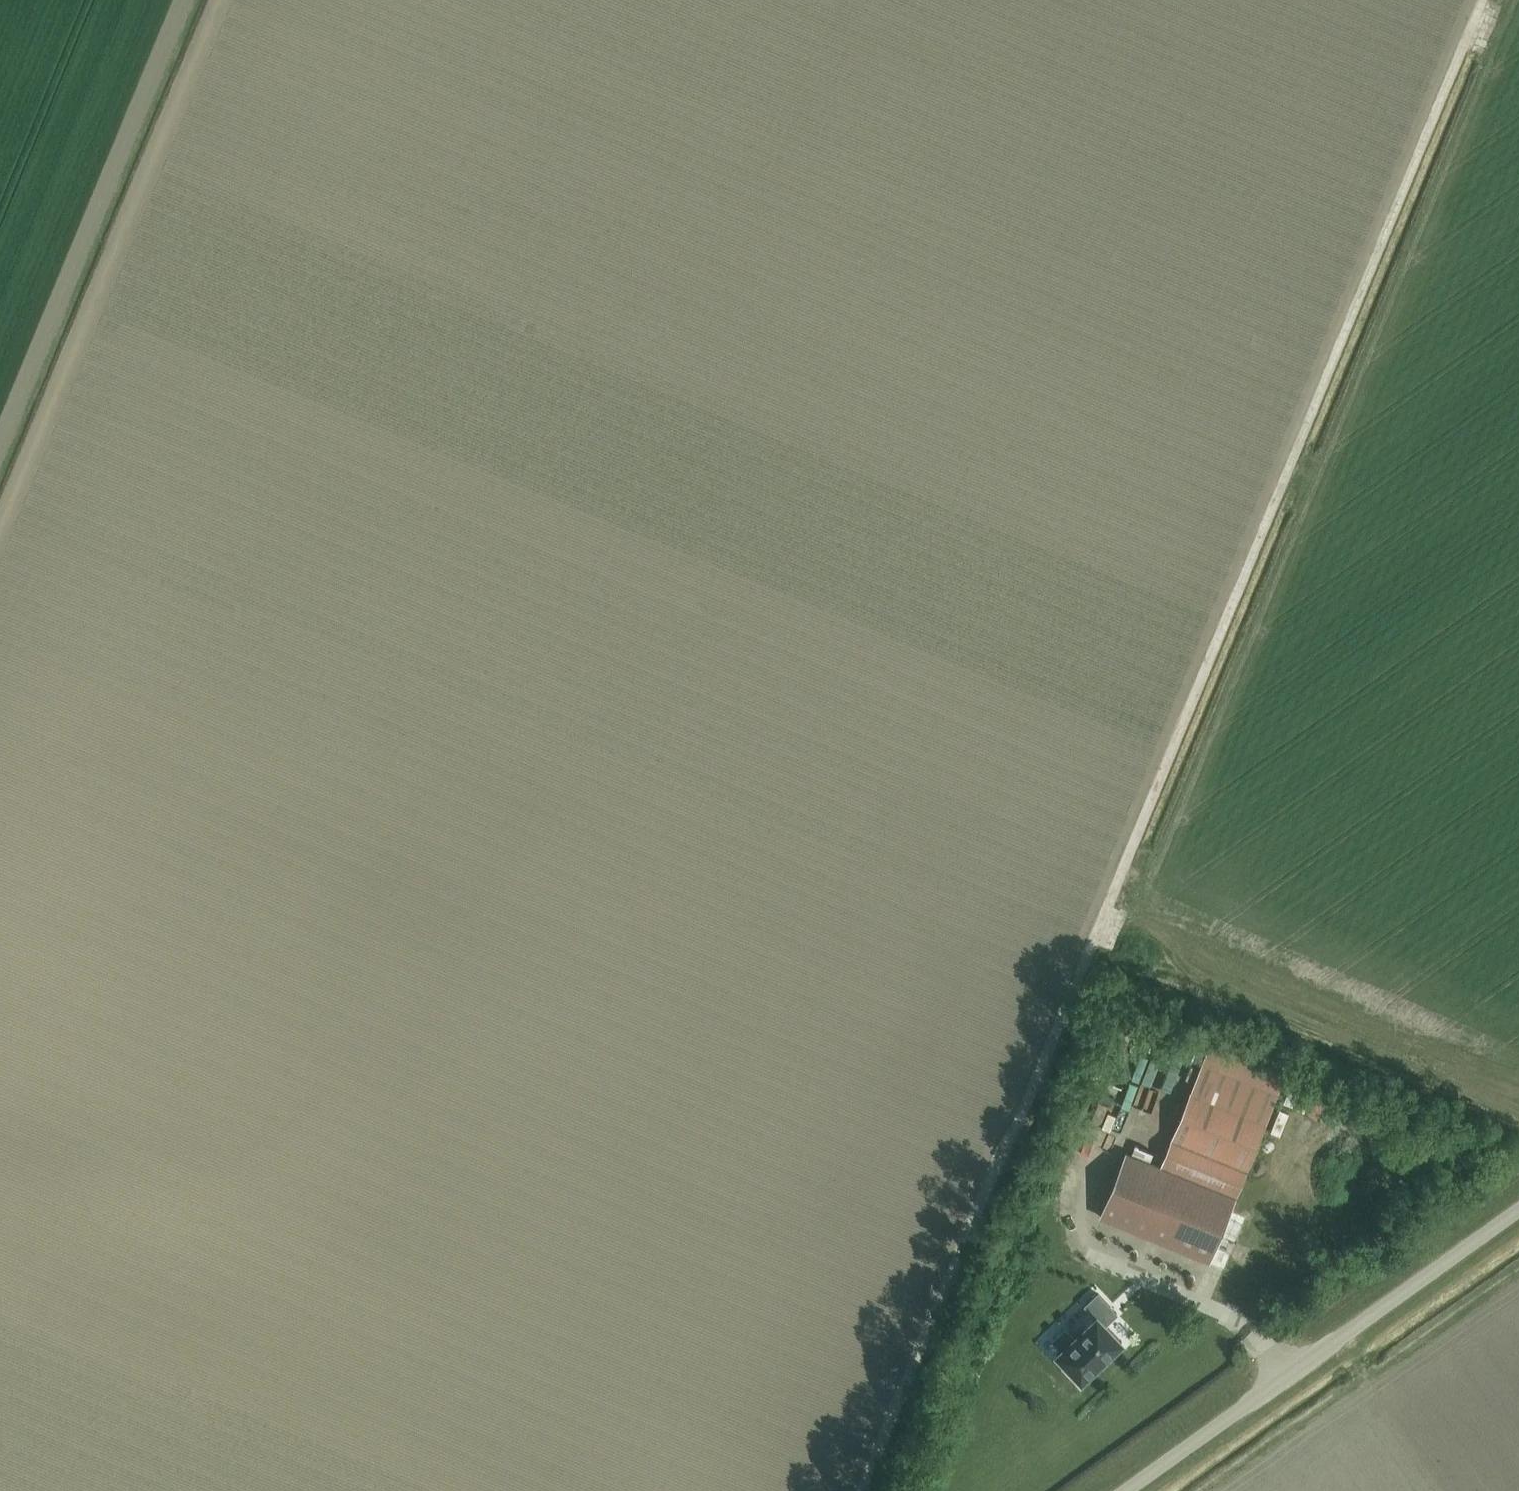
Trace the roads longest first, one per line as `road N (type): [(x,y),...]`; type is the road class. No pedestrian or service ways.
road 1 (unclassified): [(1136,1490),(1518,1220)]

